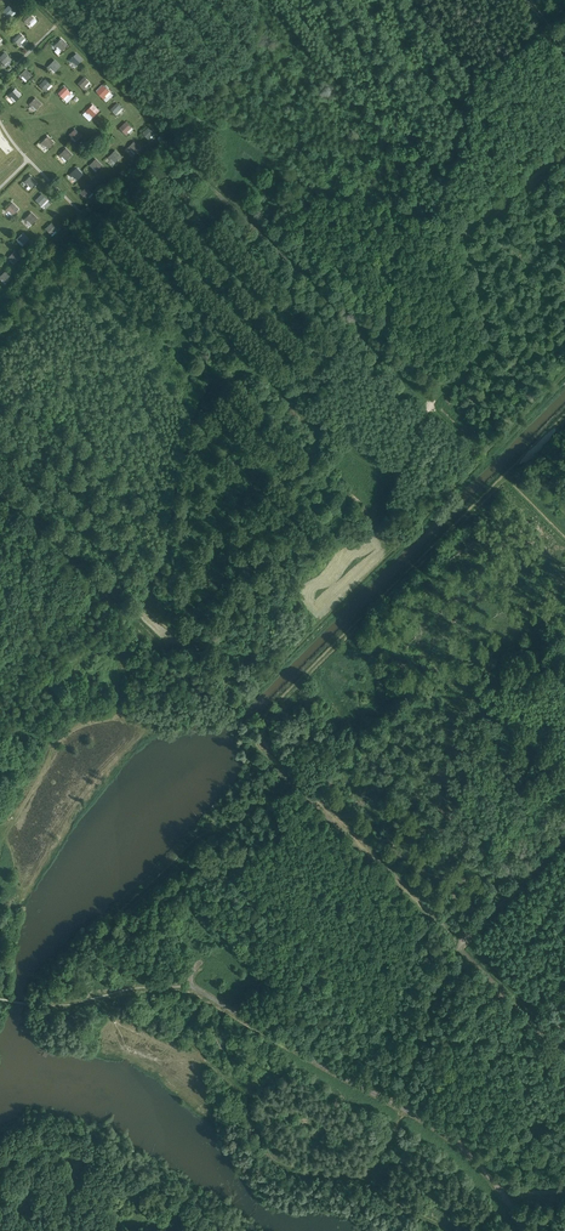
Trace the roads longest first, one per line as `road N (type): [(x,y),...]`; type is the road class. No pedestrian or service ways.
road 1 (track): [(524,1230),(474,1161),(440,1131),(191,985),(201,962),(139,916)]
road 2 (track): [(253,1117),(273,1150),(303,1173),(363,1179),(401,1108)]

